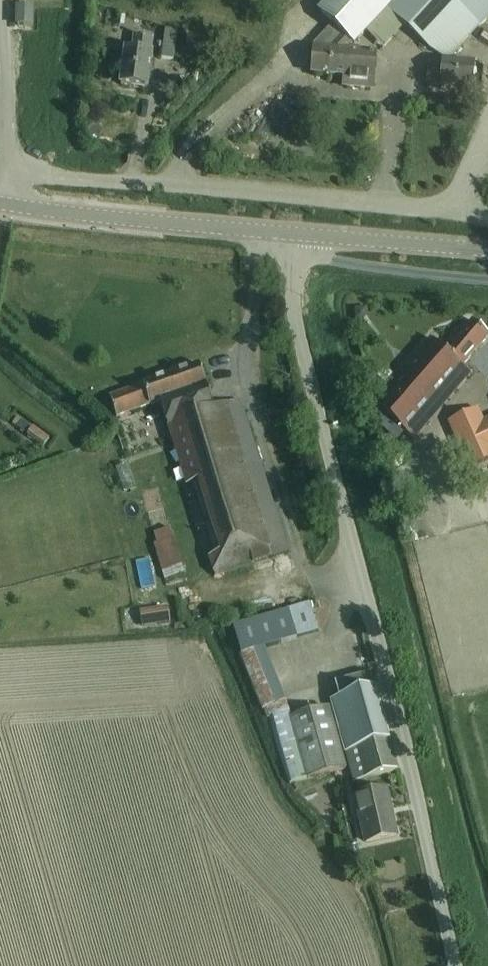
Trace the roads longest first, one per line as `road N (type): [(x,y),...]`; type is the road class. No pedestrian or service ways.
road 1 (tertiary): [(295,232),(296,319),(455,965)]
road 2 (residential): [(0,177),(257,191),(487,217)]
road 3 (secondary): [(295,232),(0,202)]
road 4 (secondary): [(295,232),(487,249)]

